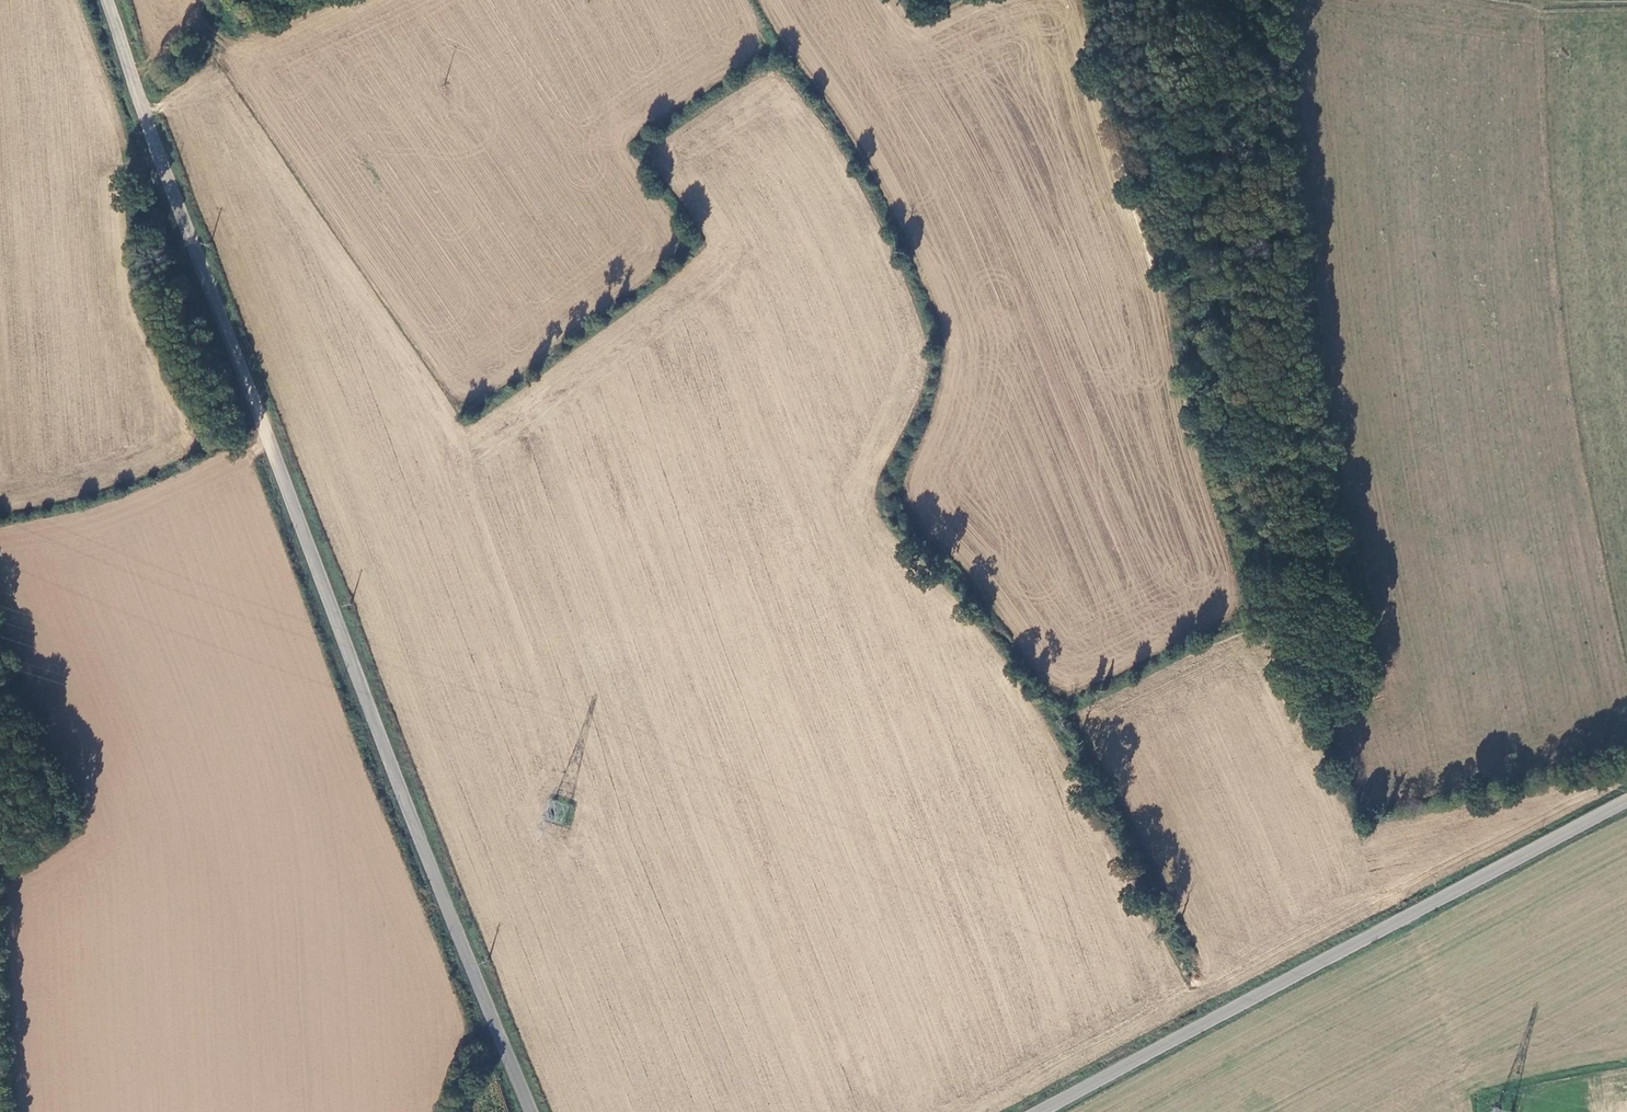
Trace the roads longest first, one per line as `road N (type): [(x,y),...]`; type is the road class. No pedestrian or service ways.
road 1 (tertiary): [(537,1111),(106,0)]
road 2 (tertiary): [(1626,799),(1037,1111)]

